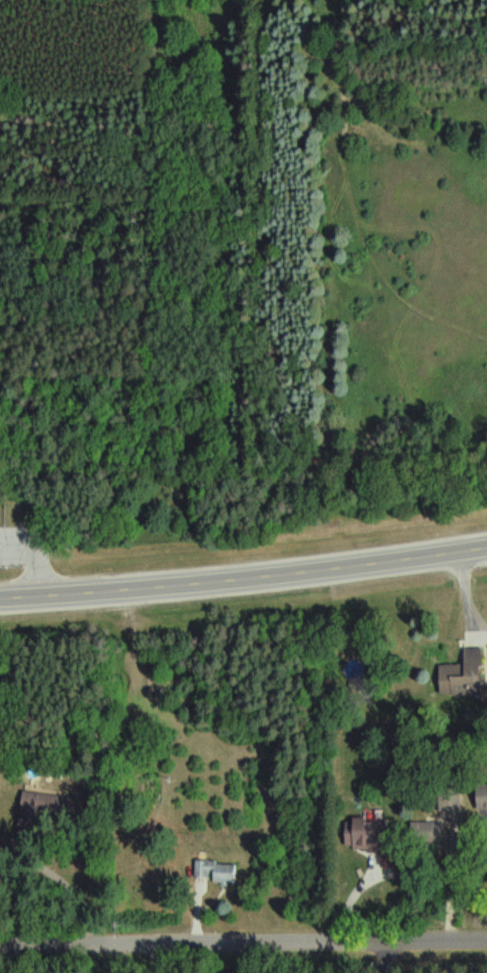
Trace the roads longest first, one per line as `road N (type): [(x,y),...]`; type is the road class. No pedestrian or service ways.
road 1 (secondary): [(486,547),(247,579),(0,598)]
road 2 (residential): [(0,945),(325,939)]
road 3 (residential): [(486,935),(325,939)]

